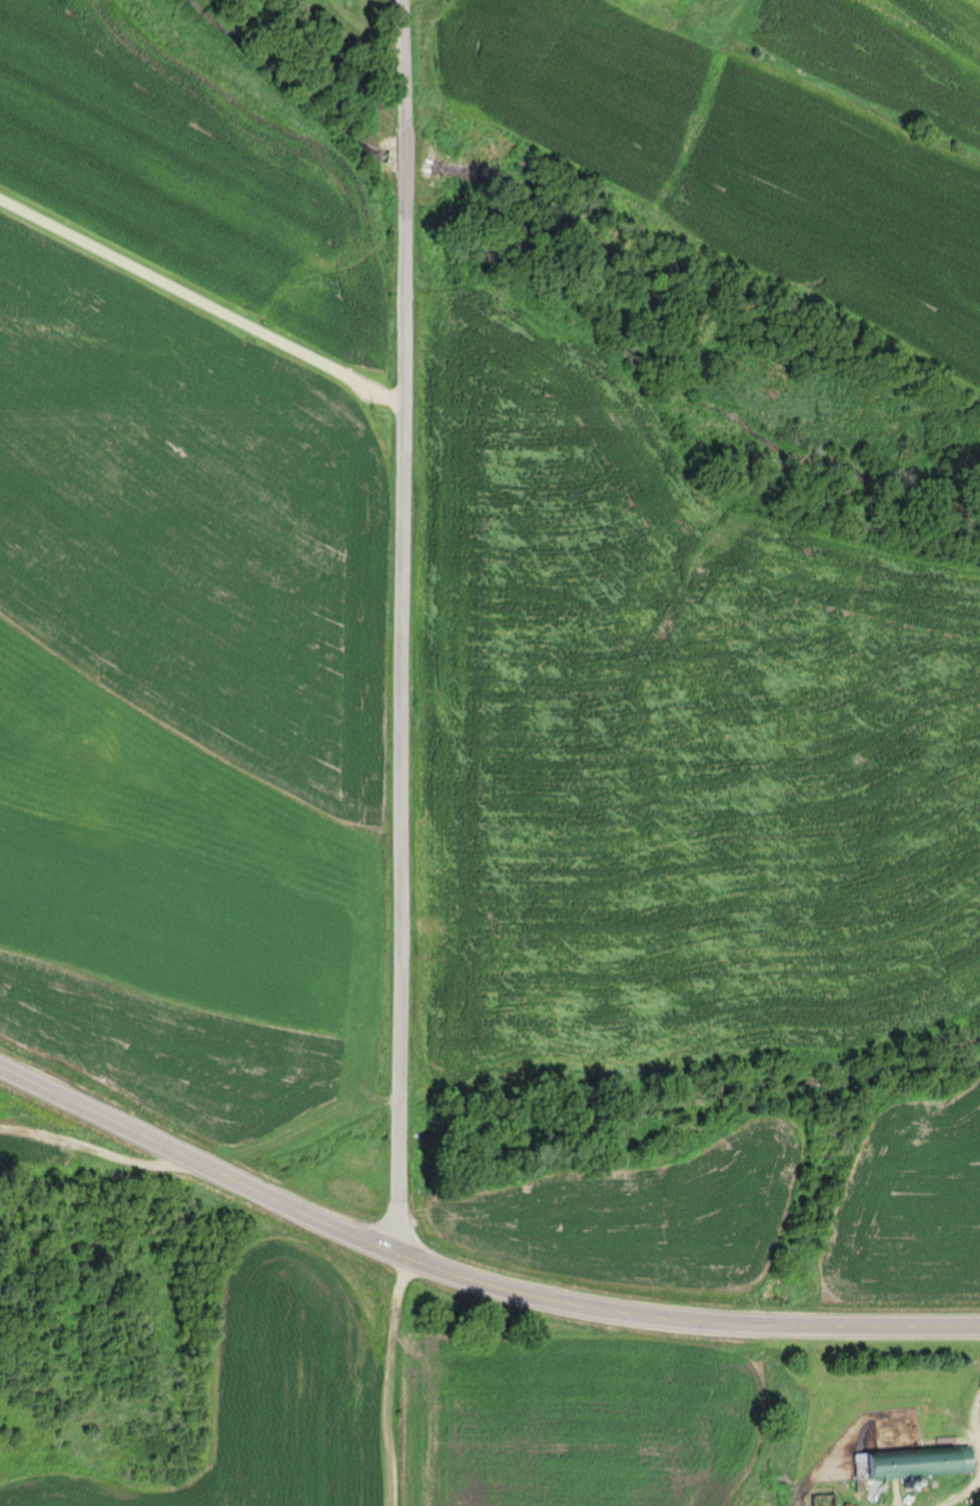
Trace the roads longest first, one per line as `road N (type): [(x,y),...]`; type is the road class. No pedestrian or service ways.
road 1 (residential): [(393,1251),(393,0)]
road 2 (primary): [(0,1066),(393,1251),(534,1296),(770,1323),(979,1324)]
road 3 (residential): [(392,398),(0,197)]

